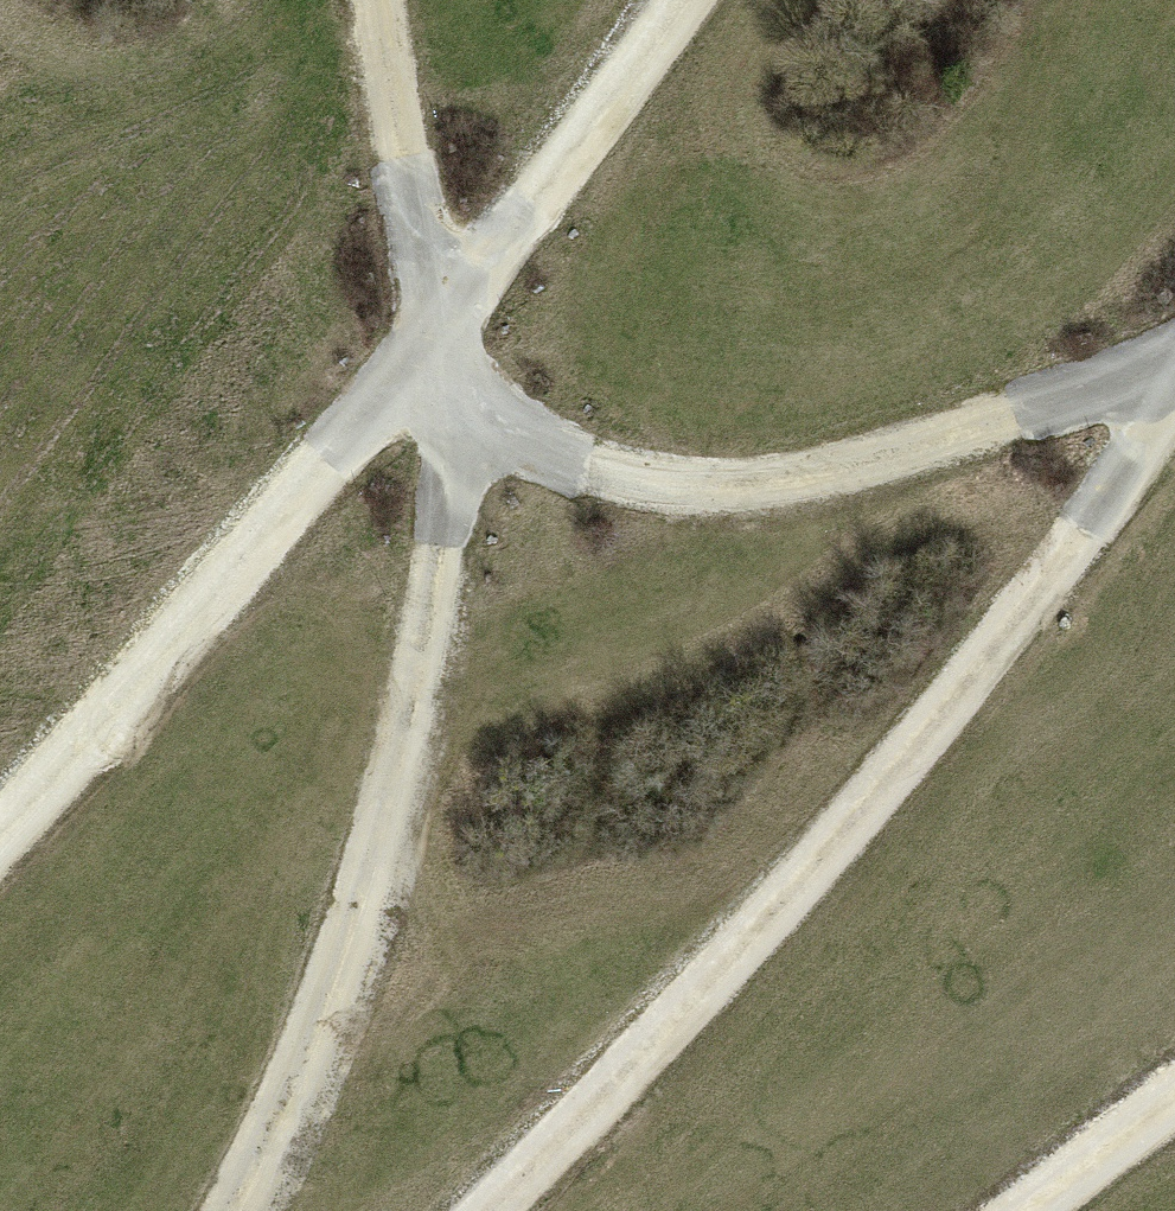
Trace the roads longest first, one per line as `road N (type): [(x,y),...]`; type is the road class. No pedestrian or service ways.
road 1 (track): [(234,1210),(276,1138),(357,932),(409,741),(454,484),(382,0)]
road 2 (track): [(0,840),(323,463),(432,354),(678,0)]
road 3 (track): [(1174,412),(1135,485),(974,694),(489,1210)]
road 4 (track): [(432,354),(519,438),(621,491),(723,506),(868,479),(1174,369)]
road 5 (track): [(1010,1210),(1174,1092)]

